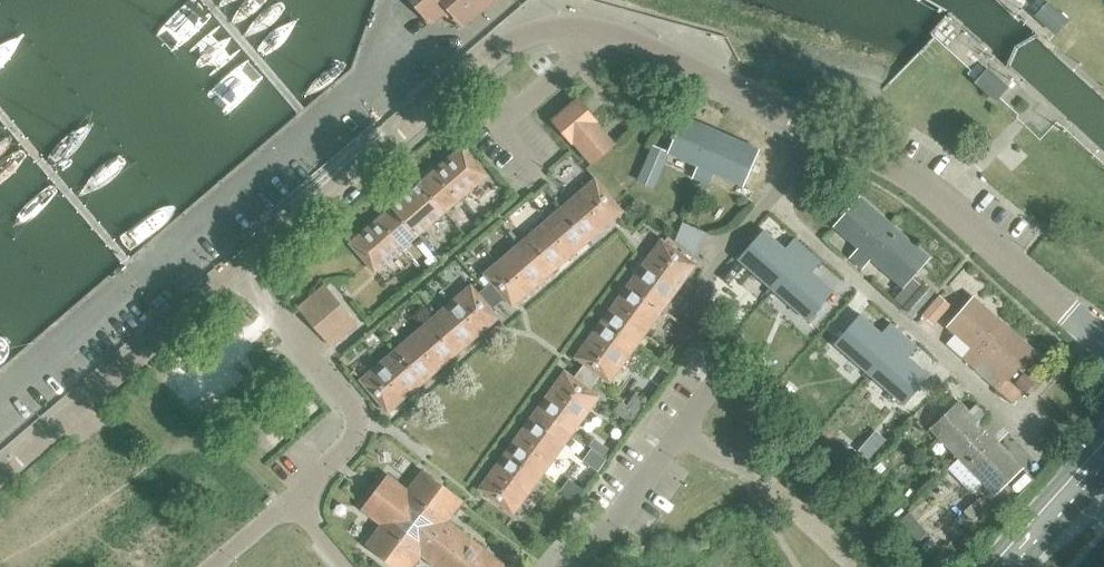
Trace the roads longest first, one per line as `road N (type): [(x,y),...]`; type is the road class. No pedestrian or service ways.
road 1 (unclassified): [(231,271),(482,60),(546,30),(613,33),(819,126)]
road 2 (unclassified): [(819,126),(925,187),(1103,338)]
road 3 (residential): [(1016,416),(765,200)]
road 4 (residential): [(295,502),(355,451),(363,425),(355,399),(231,271)]
road 5 (unclassified): [(0,476),(231,271)]
road 6 (secondary): [(1103,427),(979,566)]
road 7 (unclassified): [(564,566),(607,530),(684,433)]
road 8 (residential): [(712,273),(702,299),(718,382),(684,433)]
road 9 (secondary): [(1011,566),(1103,462)]

